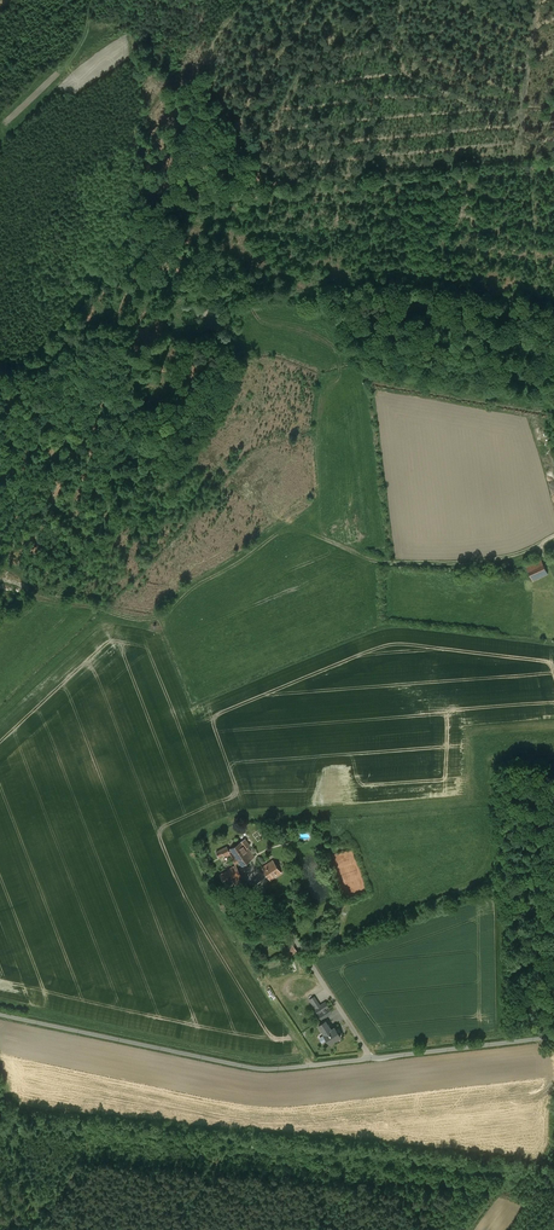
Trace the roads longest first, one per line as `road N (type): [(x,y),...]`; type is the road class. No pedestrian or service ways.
road 1 (unclassified): [(0,1018),(256,1072),(553,1036)]
road 2 (track): [(538,0),(522,123)]
road 3 (track): [(0,1117),(44,1229)]

